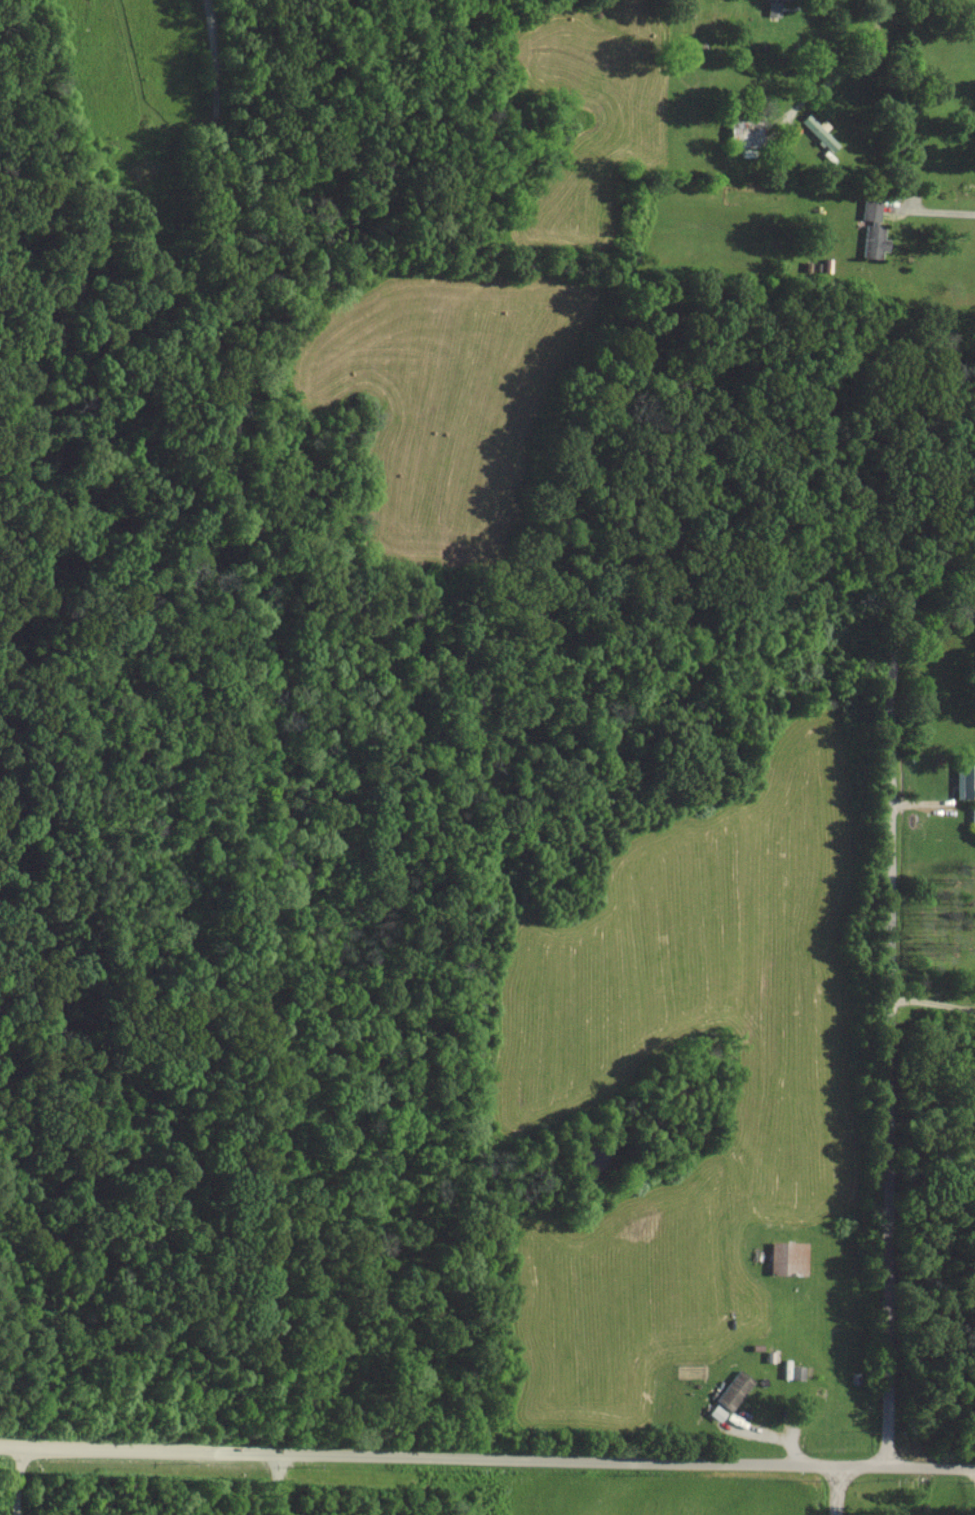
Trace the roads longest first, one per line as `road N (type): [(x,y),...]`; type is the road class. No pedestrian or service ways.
road 1 (residential): [(828,1514),(828,1486),(886,1449),(889,590),(974,499)]
road 2 (residential): [(974,1468),(0,1447)]

